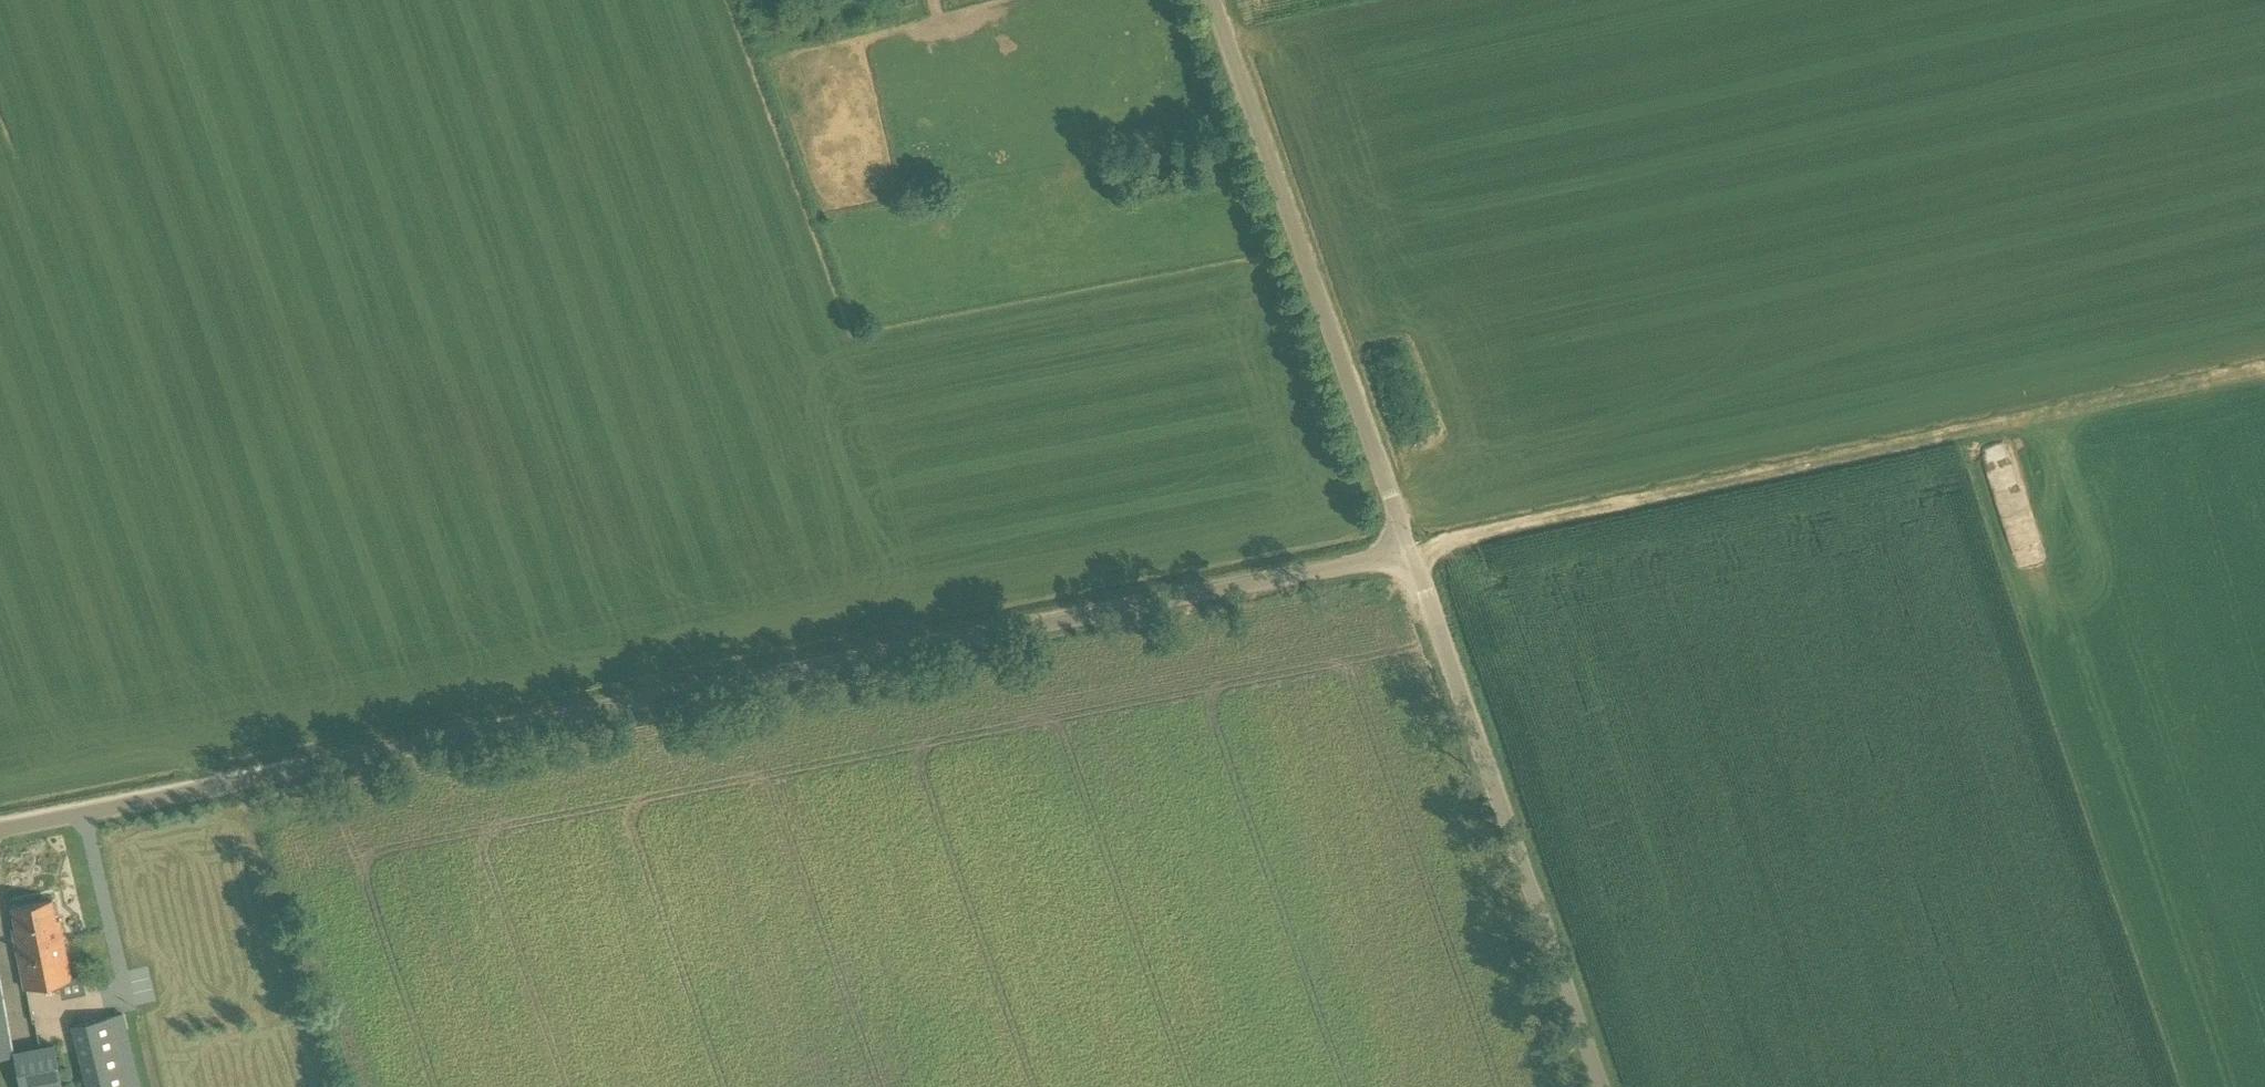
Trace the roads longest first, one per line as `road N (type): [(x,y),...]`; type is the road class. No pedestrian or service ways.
road 1 (unclassified): [(0,833),(1410,553)]
road 2 (track): [(1410,553),(1569,511),(2264,365)]
road 3 (unclassified): [(1410,553),(1204,0)]
road 4 (unclassified): [(1602,1086),(1410,553)]

